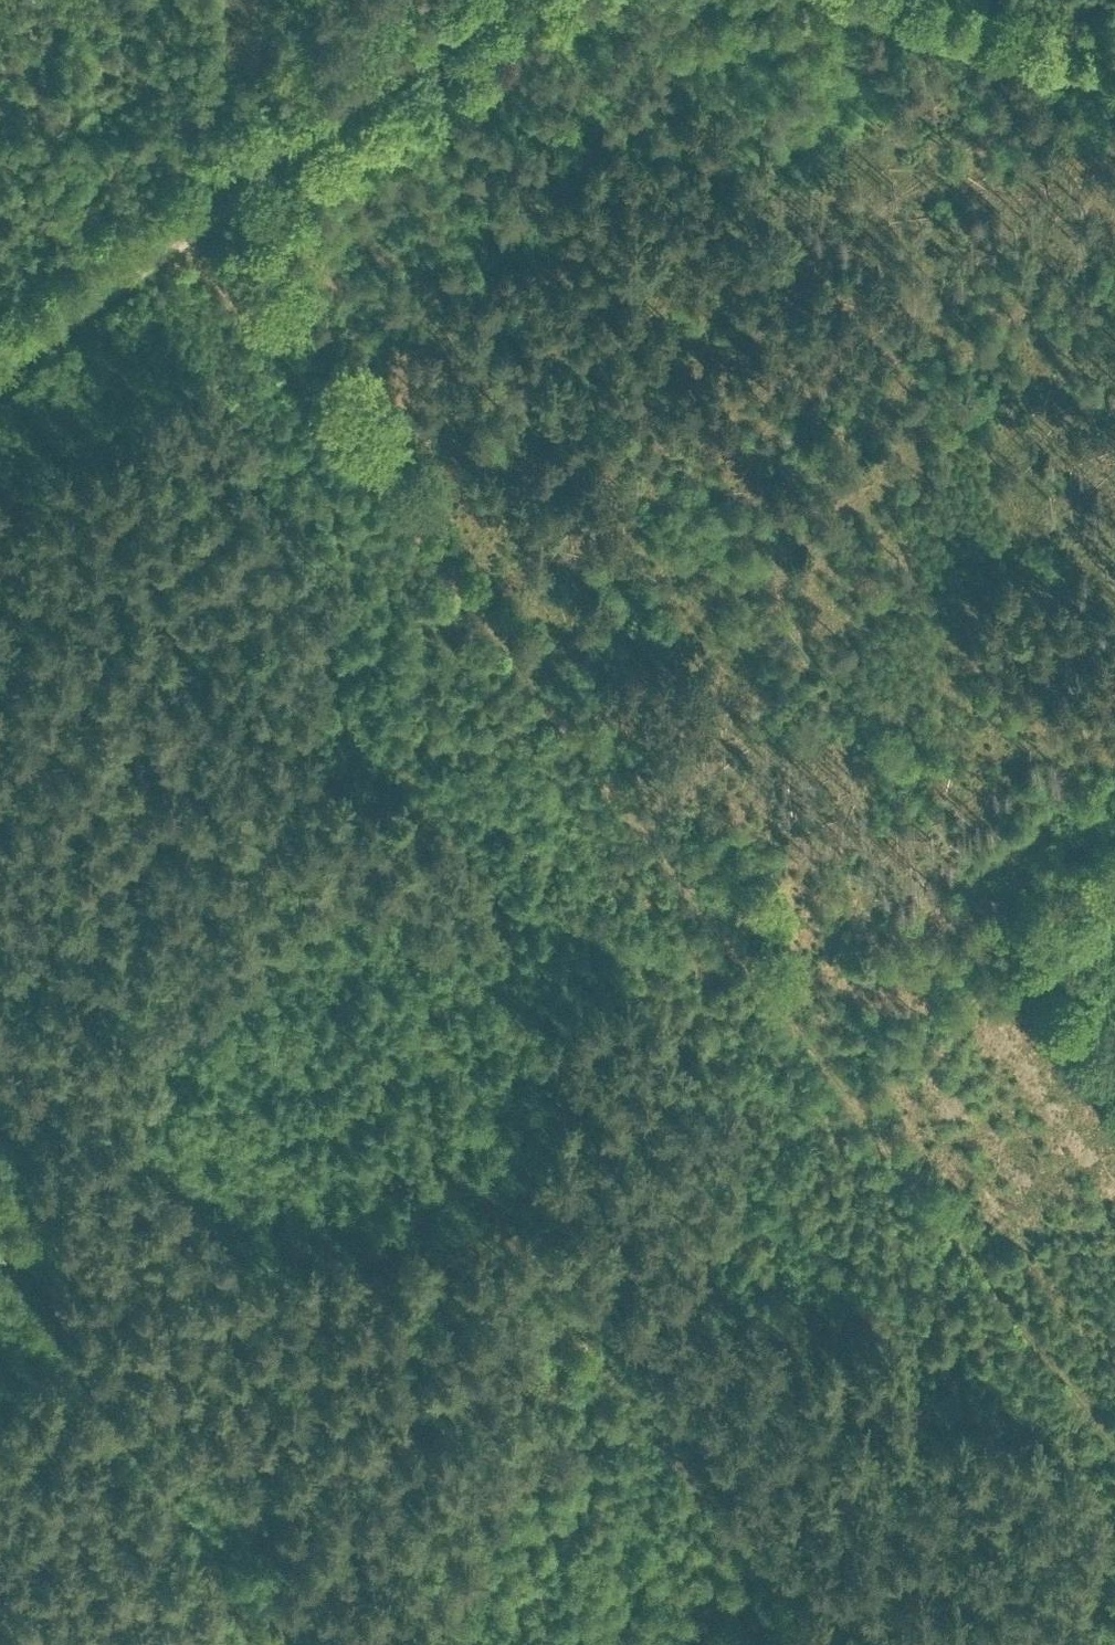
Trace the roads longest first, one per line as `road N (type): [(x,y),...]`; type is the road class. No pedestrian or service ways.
road 1 (track): [(270,143),(361,102),(493,0)]
road 2 (track): [(0,376),(185,238)]

